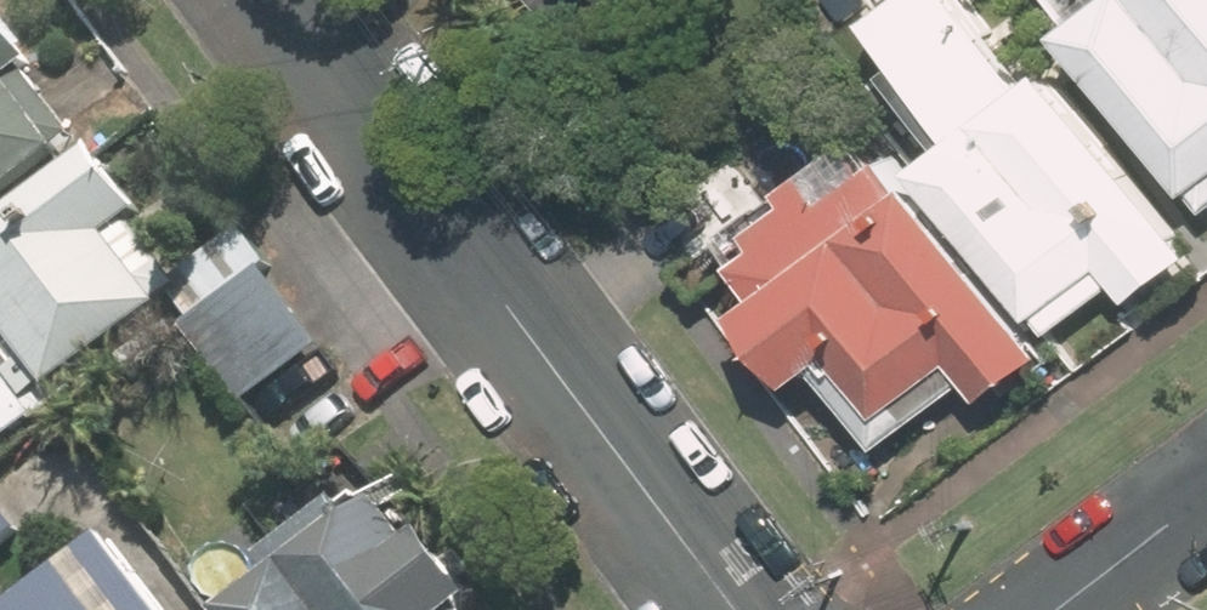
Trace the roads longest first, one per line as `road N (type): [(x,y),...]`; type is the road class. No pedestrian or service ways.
road 1 (residential): [(731,609),(276,0)]
road 2 (tertiary): [(1055,609),(1206,497)]

